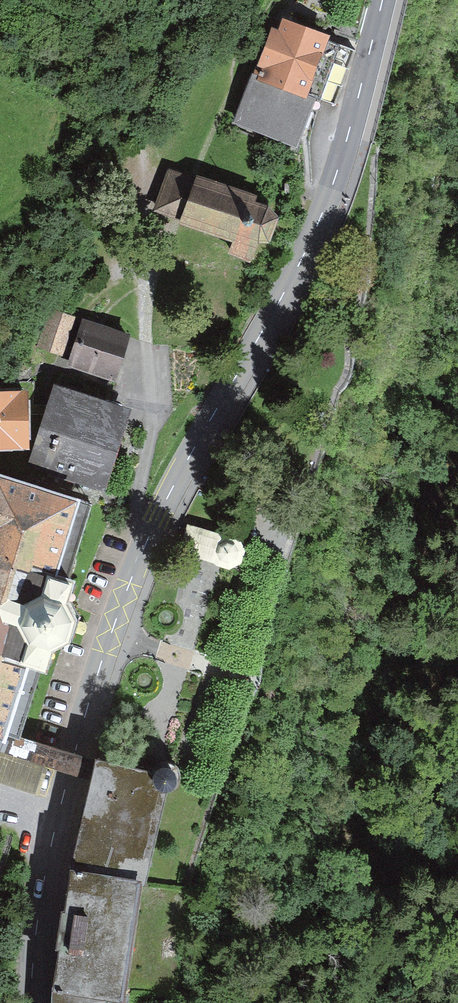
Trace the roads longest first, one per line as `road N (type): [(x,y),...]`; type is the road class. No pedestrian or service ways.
road 1 (tertiary): [(30,1002),(44,883),(107,649),(157,519),(324,210),(382,0)]

